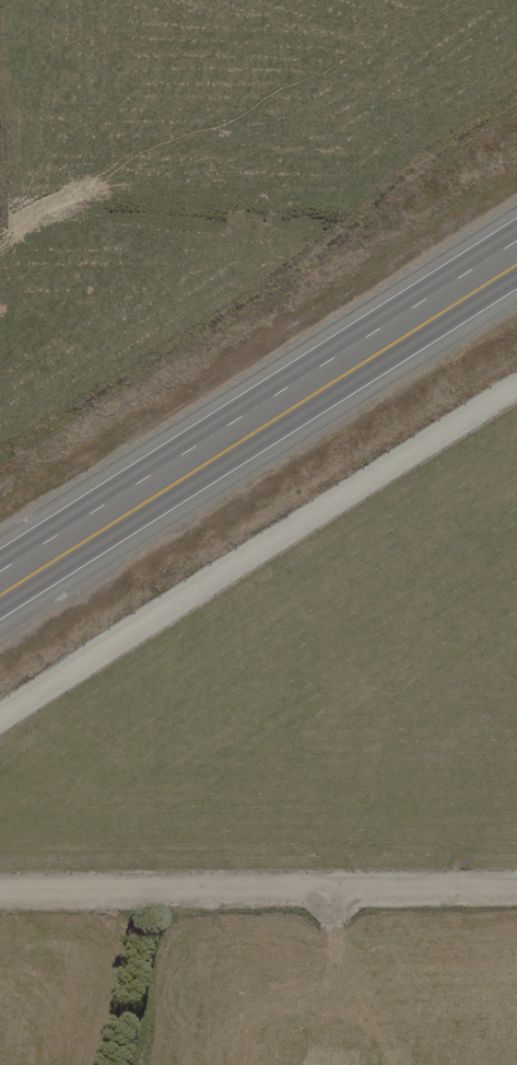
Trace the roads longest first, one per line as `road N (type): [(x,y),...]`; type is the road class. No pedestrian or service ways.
road 1 (track): [(0,716),(516,378)]
road 2 (trunk): [(0,595),(516,265)]
road 3 (track): [(516,893),(0,884)]

